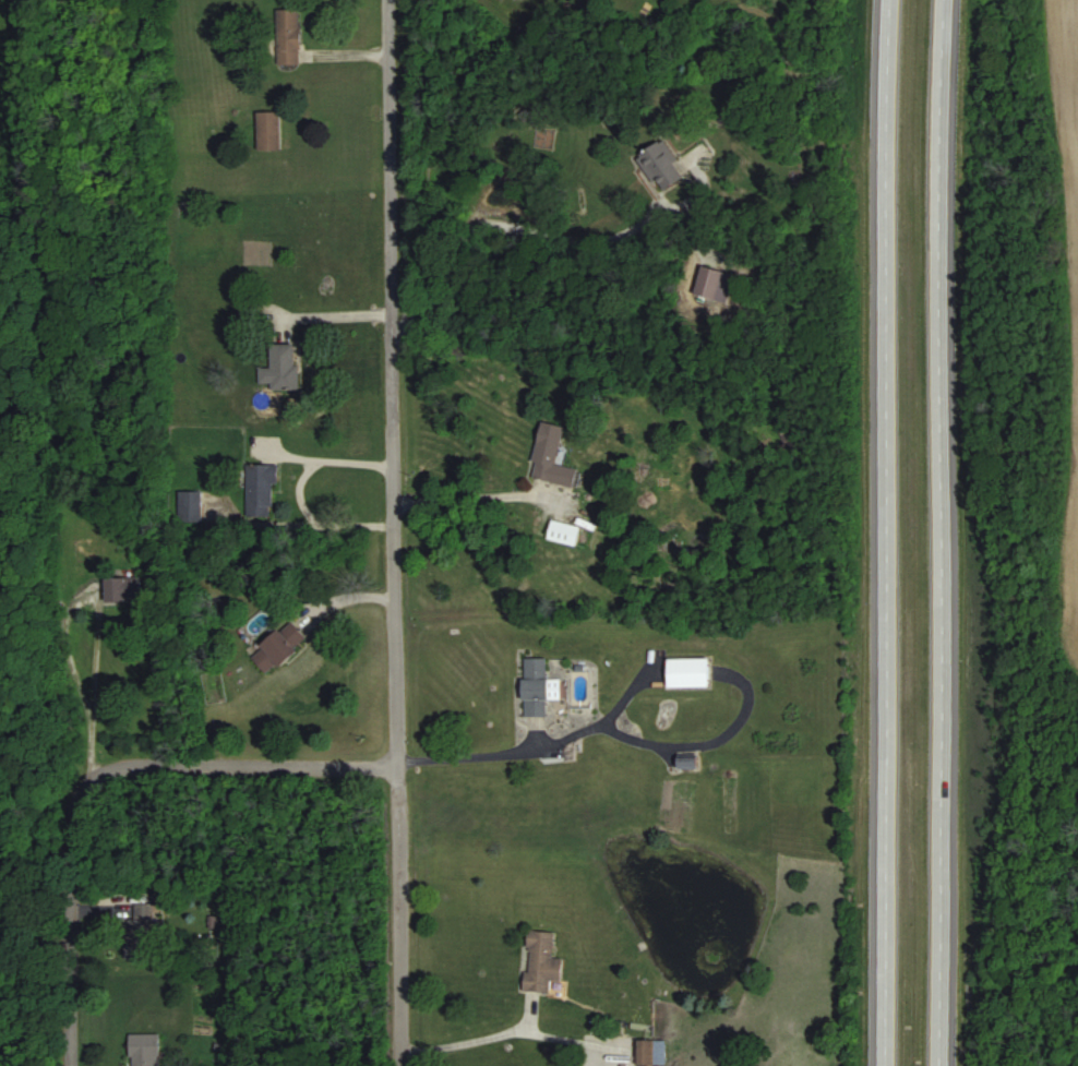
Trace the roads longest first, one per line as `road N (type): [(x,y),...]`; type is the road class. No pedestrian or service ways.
road 1 (primary): [(941,1065),(936,402),(945,0)]
road 2 (residential): [(402,1065),(388,0)]
road 3 (primary): [(887,0),(882,1065)]
road 4 (residential): [(94,771),(136,759),(399,759)]
road 5 (residential): [(69,1065),(73,810),(94,771)]

